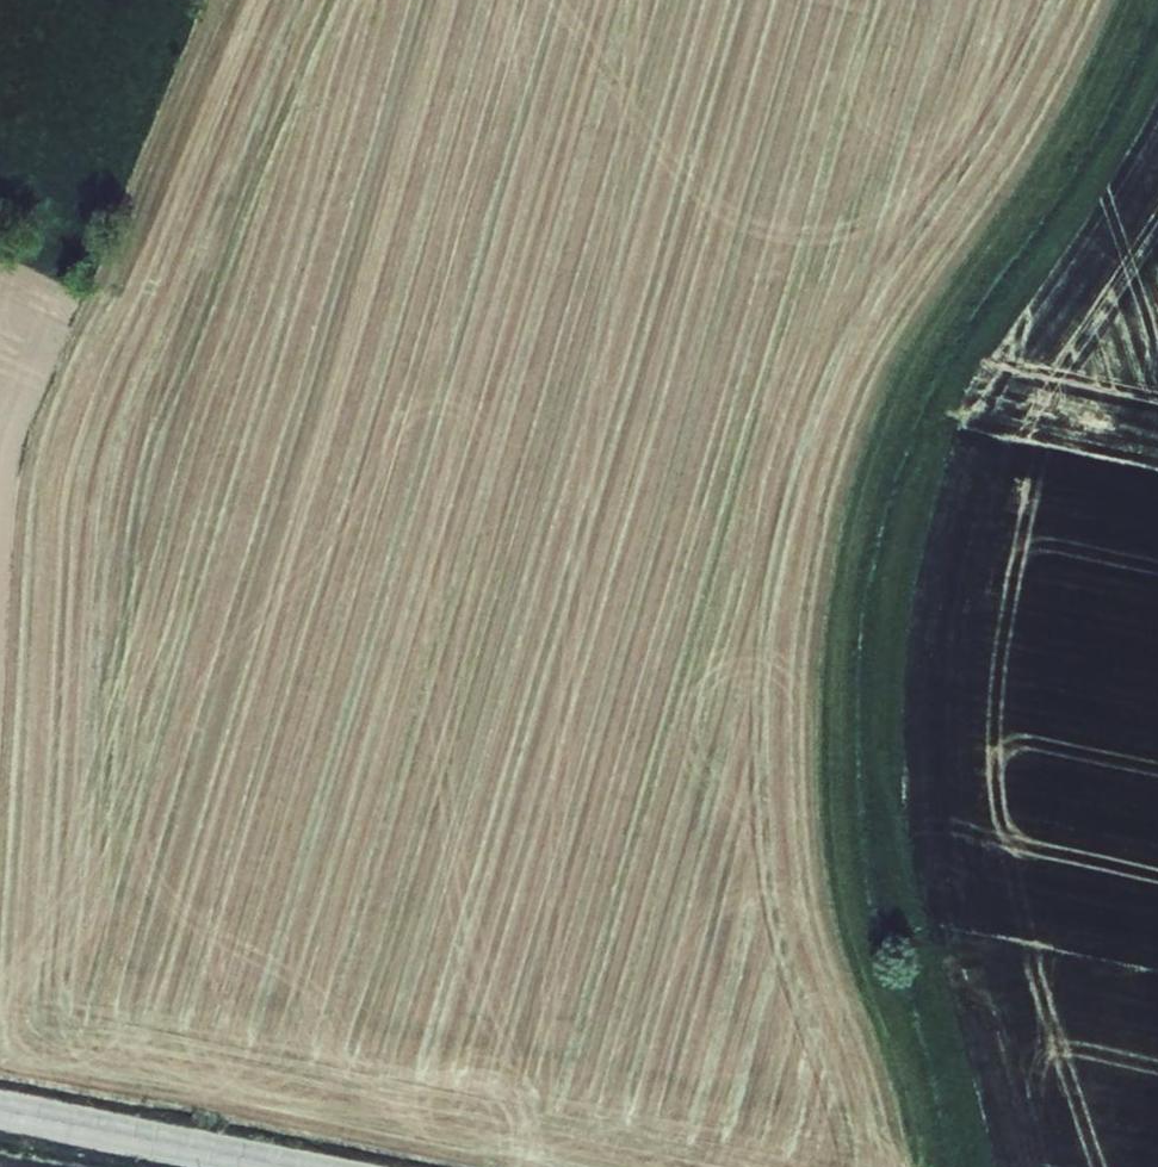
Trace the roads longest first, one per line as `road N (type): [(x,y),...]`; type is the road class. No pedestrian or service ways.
road 1 (tertiary): [(254,1166),(0,1117)]

